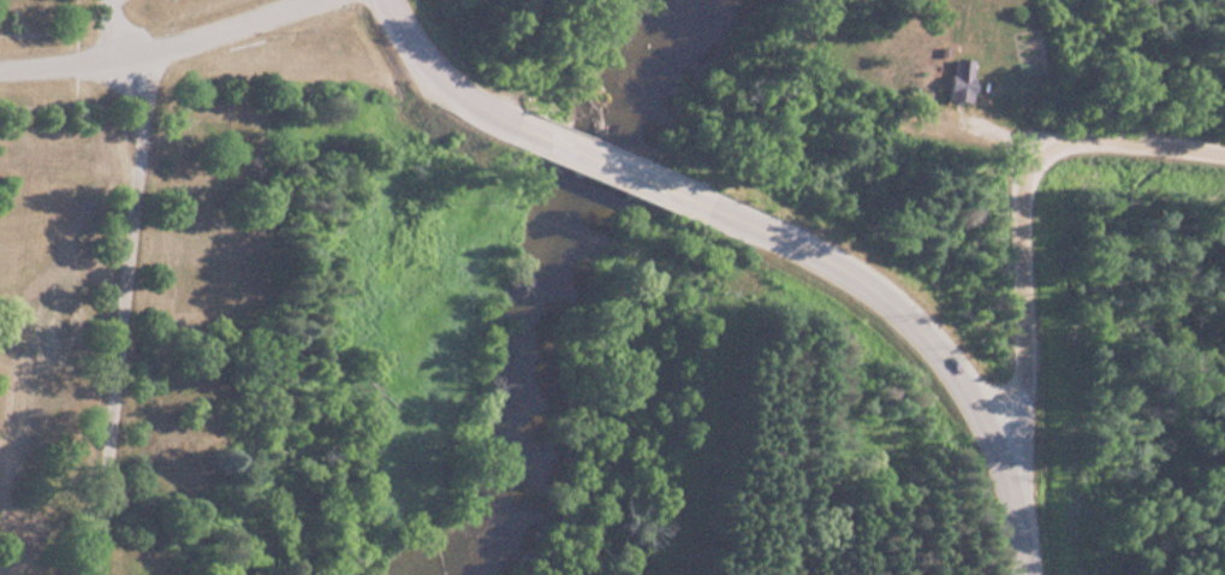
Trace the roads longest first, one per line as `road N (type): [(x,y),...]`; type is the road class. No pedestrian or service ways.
road 1 (residential): [(1224,158),(1088,148),(1043,158),(1034,172),(1027,201),(1024,543)]
road 2 (tertiary): [(1025,574),(1007,473),(935,350),(863,283),(819,255),(701,207)]
road 3 (residential): [(0,68),(138,54),(308,0)]
road 4 (tertiary): [(701,207),(506,123)]
road 5 (tertiary): [(506,123),(433,71),(383,0)]

